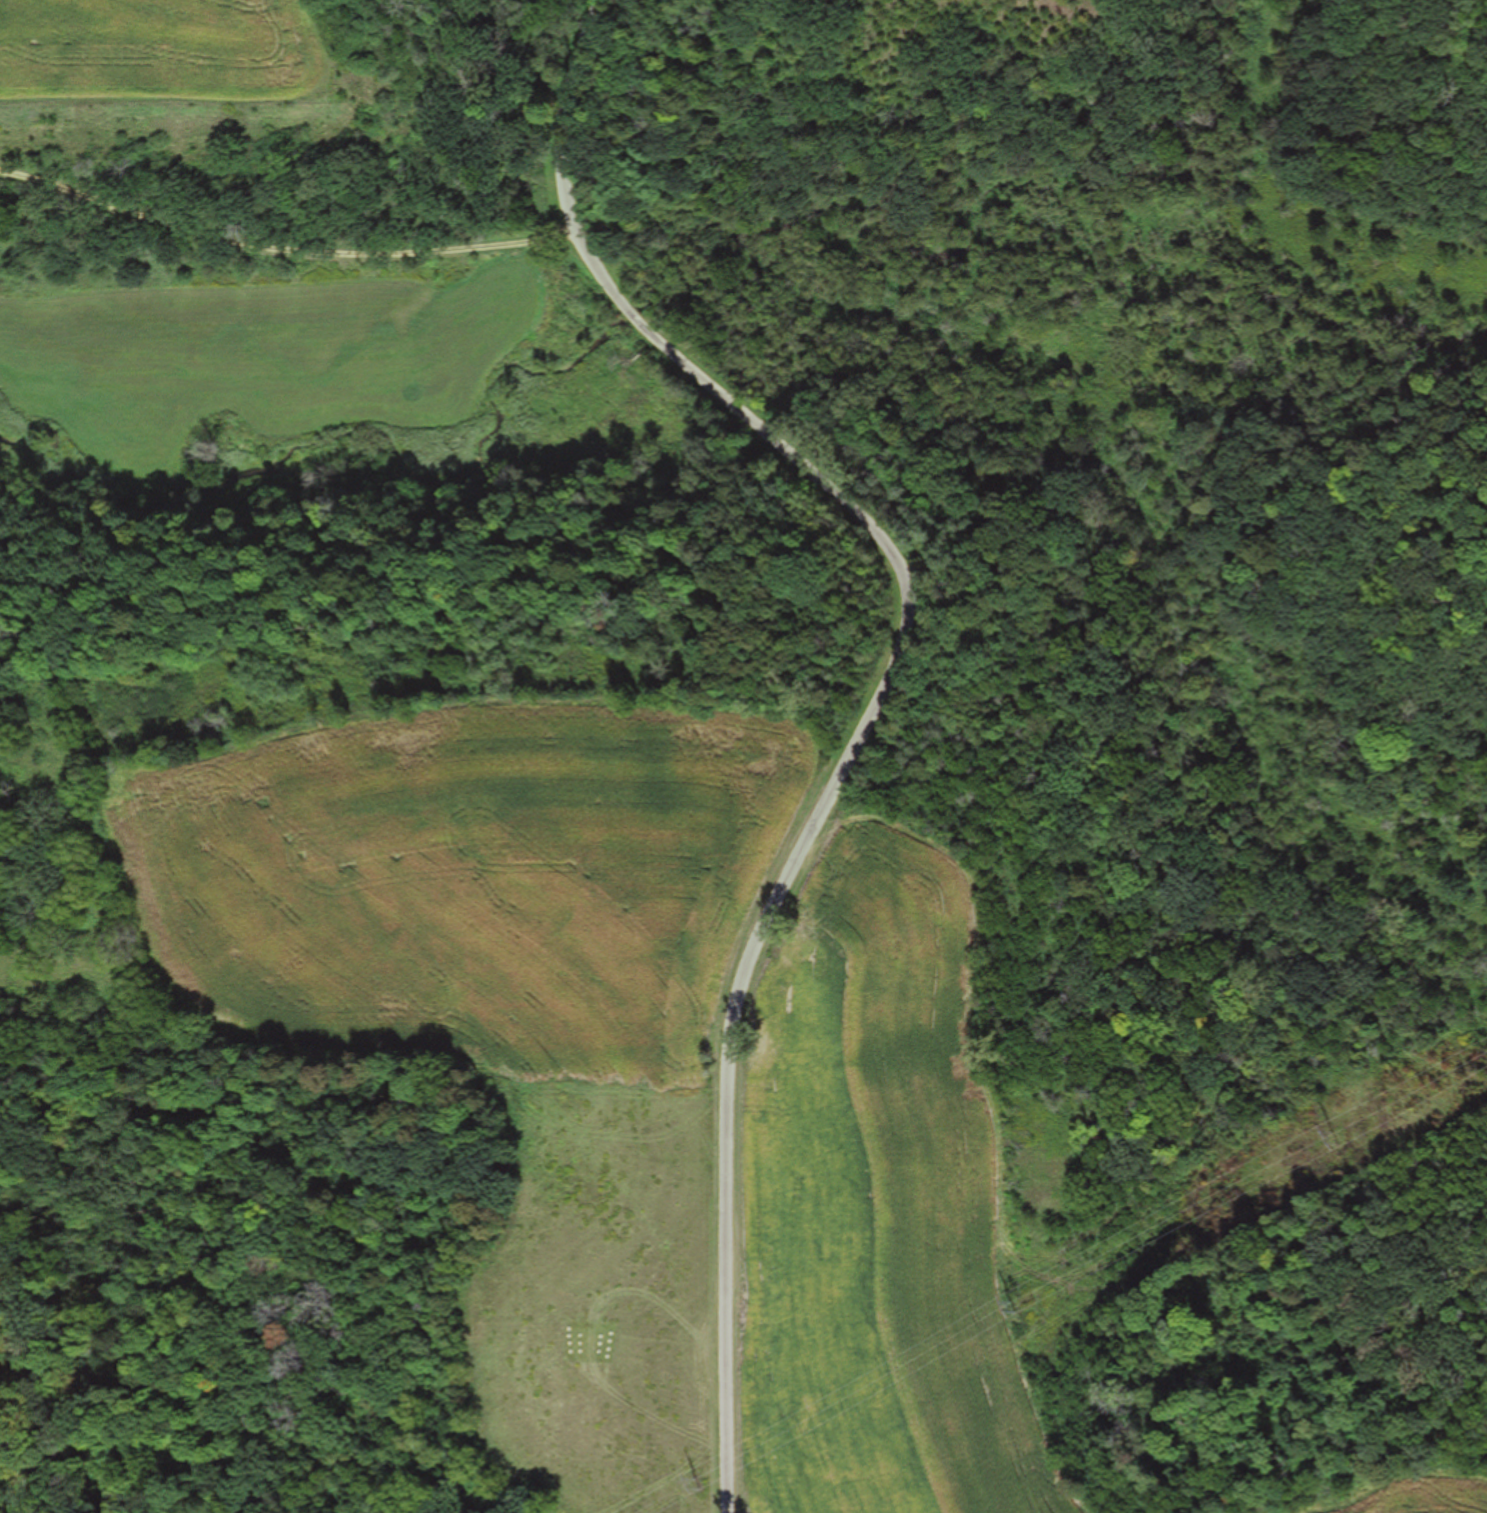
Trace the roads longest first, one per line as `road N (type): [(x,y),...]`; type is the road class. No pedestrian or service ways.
road 1 (residential): [(603,0),(556,140),(567,236),(646,334),(905,553),(910,576),(911,614),(891,668),(792,887),(739,979),(730,1045),(731,1512)]

